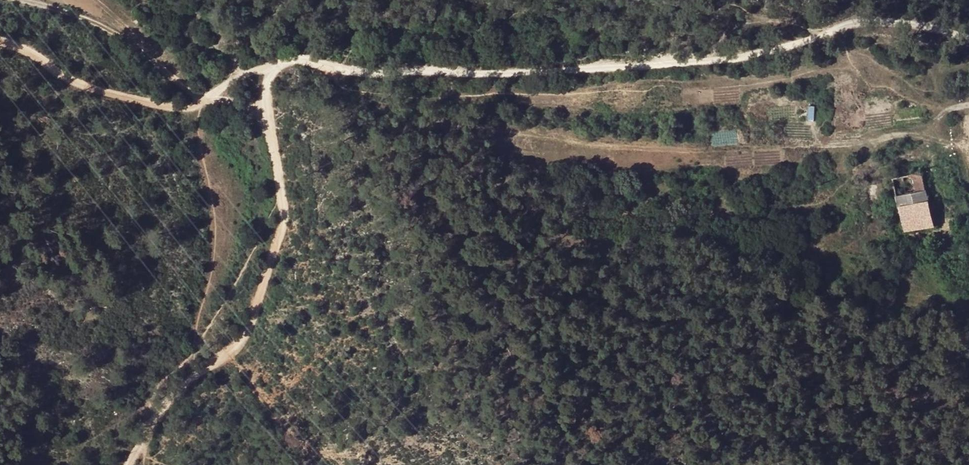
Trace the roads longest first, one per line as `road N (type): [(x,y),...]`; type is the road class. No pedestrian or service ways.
road 1 (track): [(968,39),(893,21),(703,63),(350,72),(302,61),(277,69)]
road 2 (track): [(127,464),(171,399),(243,345),(282,230),(269,118),(277,69)]
road 3 (track): [(277,69),(249,73),(191,110),(63,77),(0,44)]
road 4 (track): [(17,0),(104,27),(210,98)]

